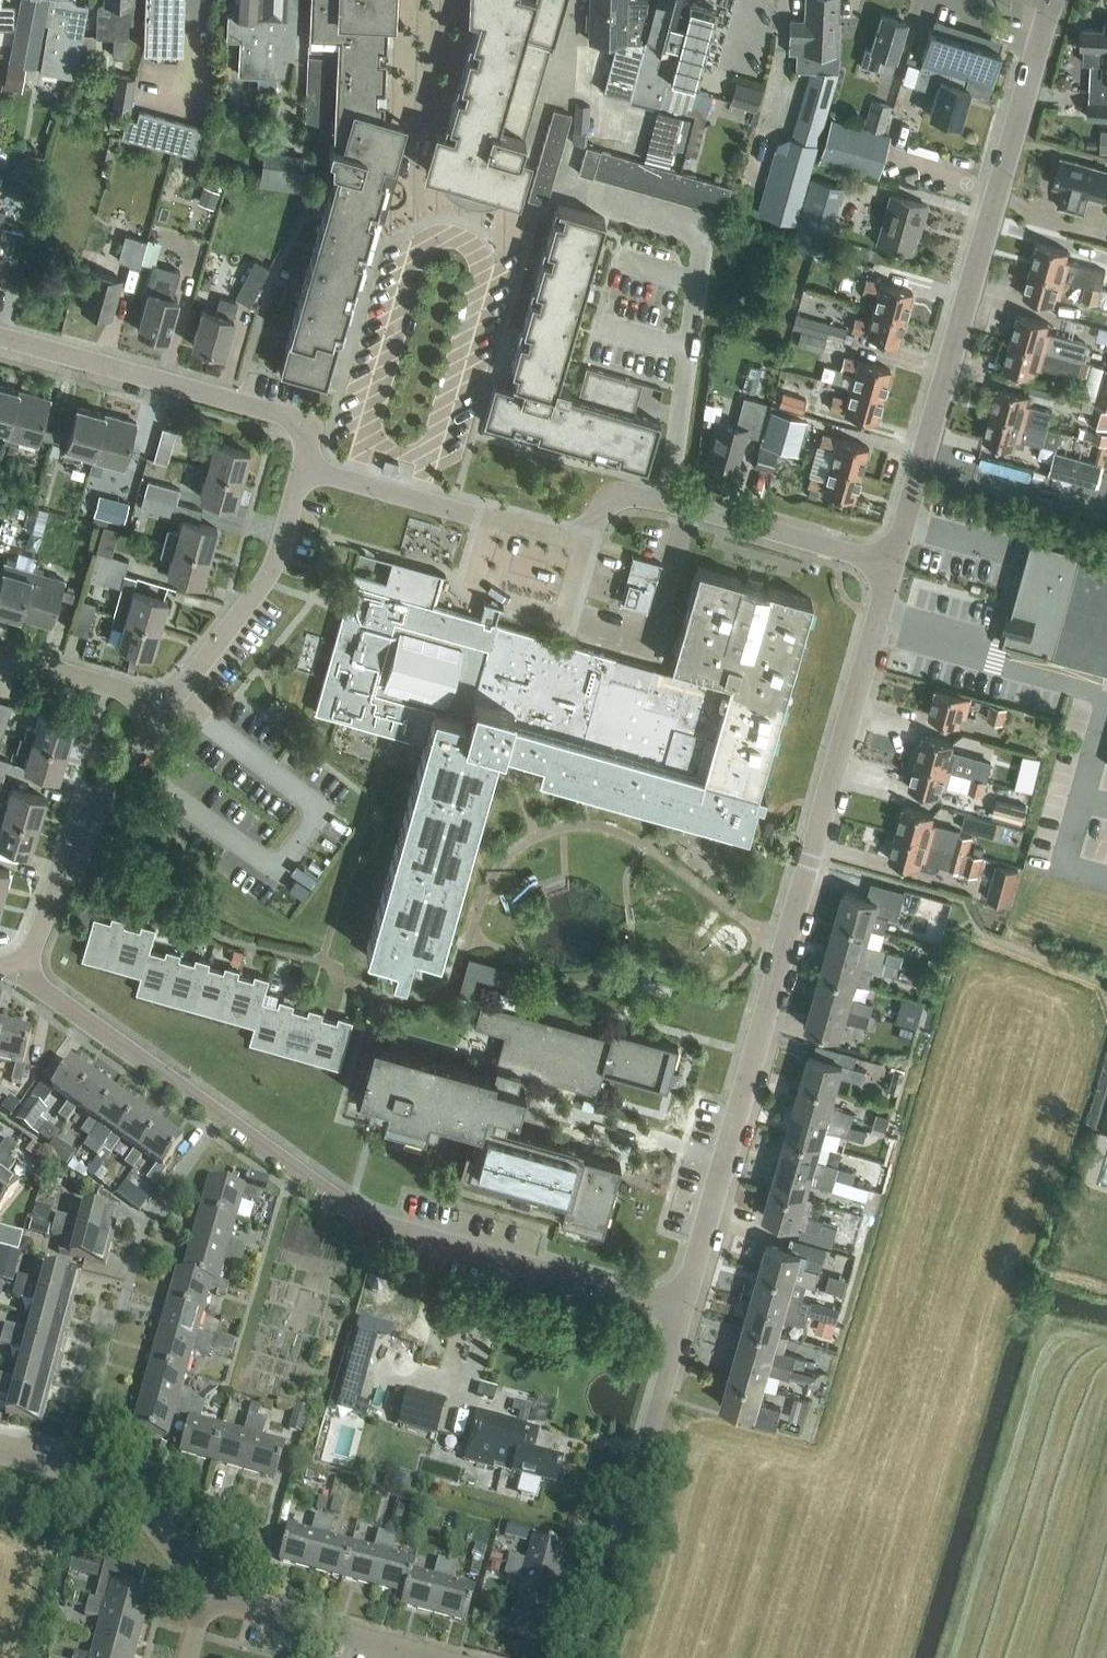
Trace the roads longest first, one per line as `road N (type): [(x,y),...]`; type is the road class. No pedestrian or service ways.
road 1 (residential): [(685,1311),(895,566)]
road 2 (residential): [(685,1311),(349,1210),(23,977)]
road 3 (residential): [(895,566),(1050,0)]
road 4 (residential): [(664,502),(706,227),(573,188)]
road 5 (residential): [(664,502),(618,500),(587,530),(560,539),(303,469)]
road 6 (residential): [(584,1657),(685,1311)]
road 7 (residential): [(303,469),(307,438),(294,420),(0,338)]
road 8 (residential): [(23,977),(98,796),(164,712)]
road 9 (residential): [(164,712),(263,581),(283,546),(303,469)]
road 10 (residential): [(0,1453),(114,1490),(207,1602)]
road 11 (residential): [(895,566),(664,502)]
road 12 (residential): [(207,1602),(428,1657)]
road 13 (residential): [(164,712),(124,691),(0,655)]

